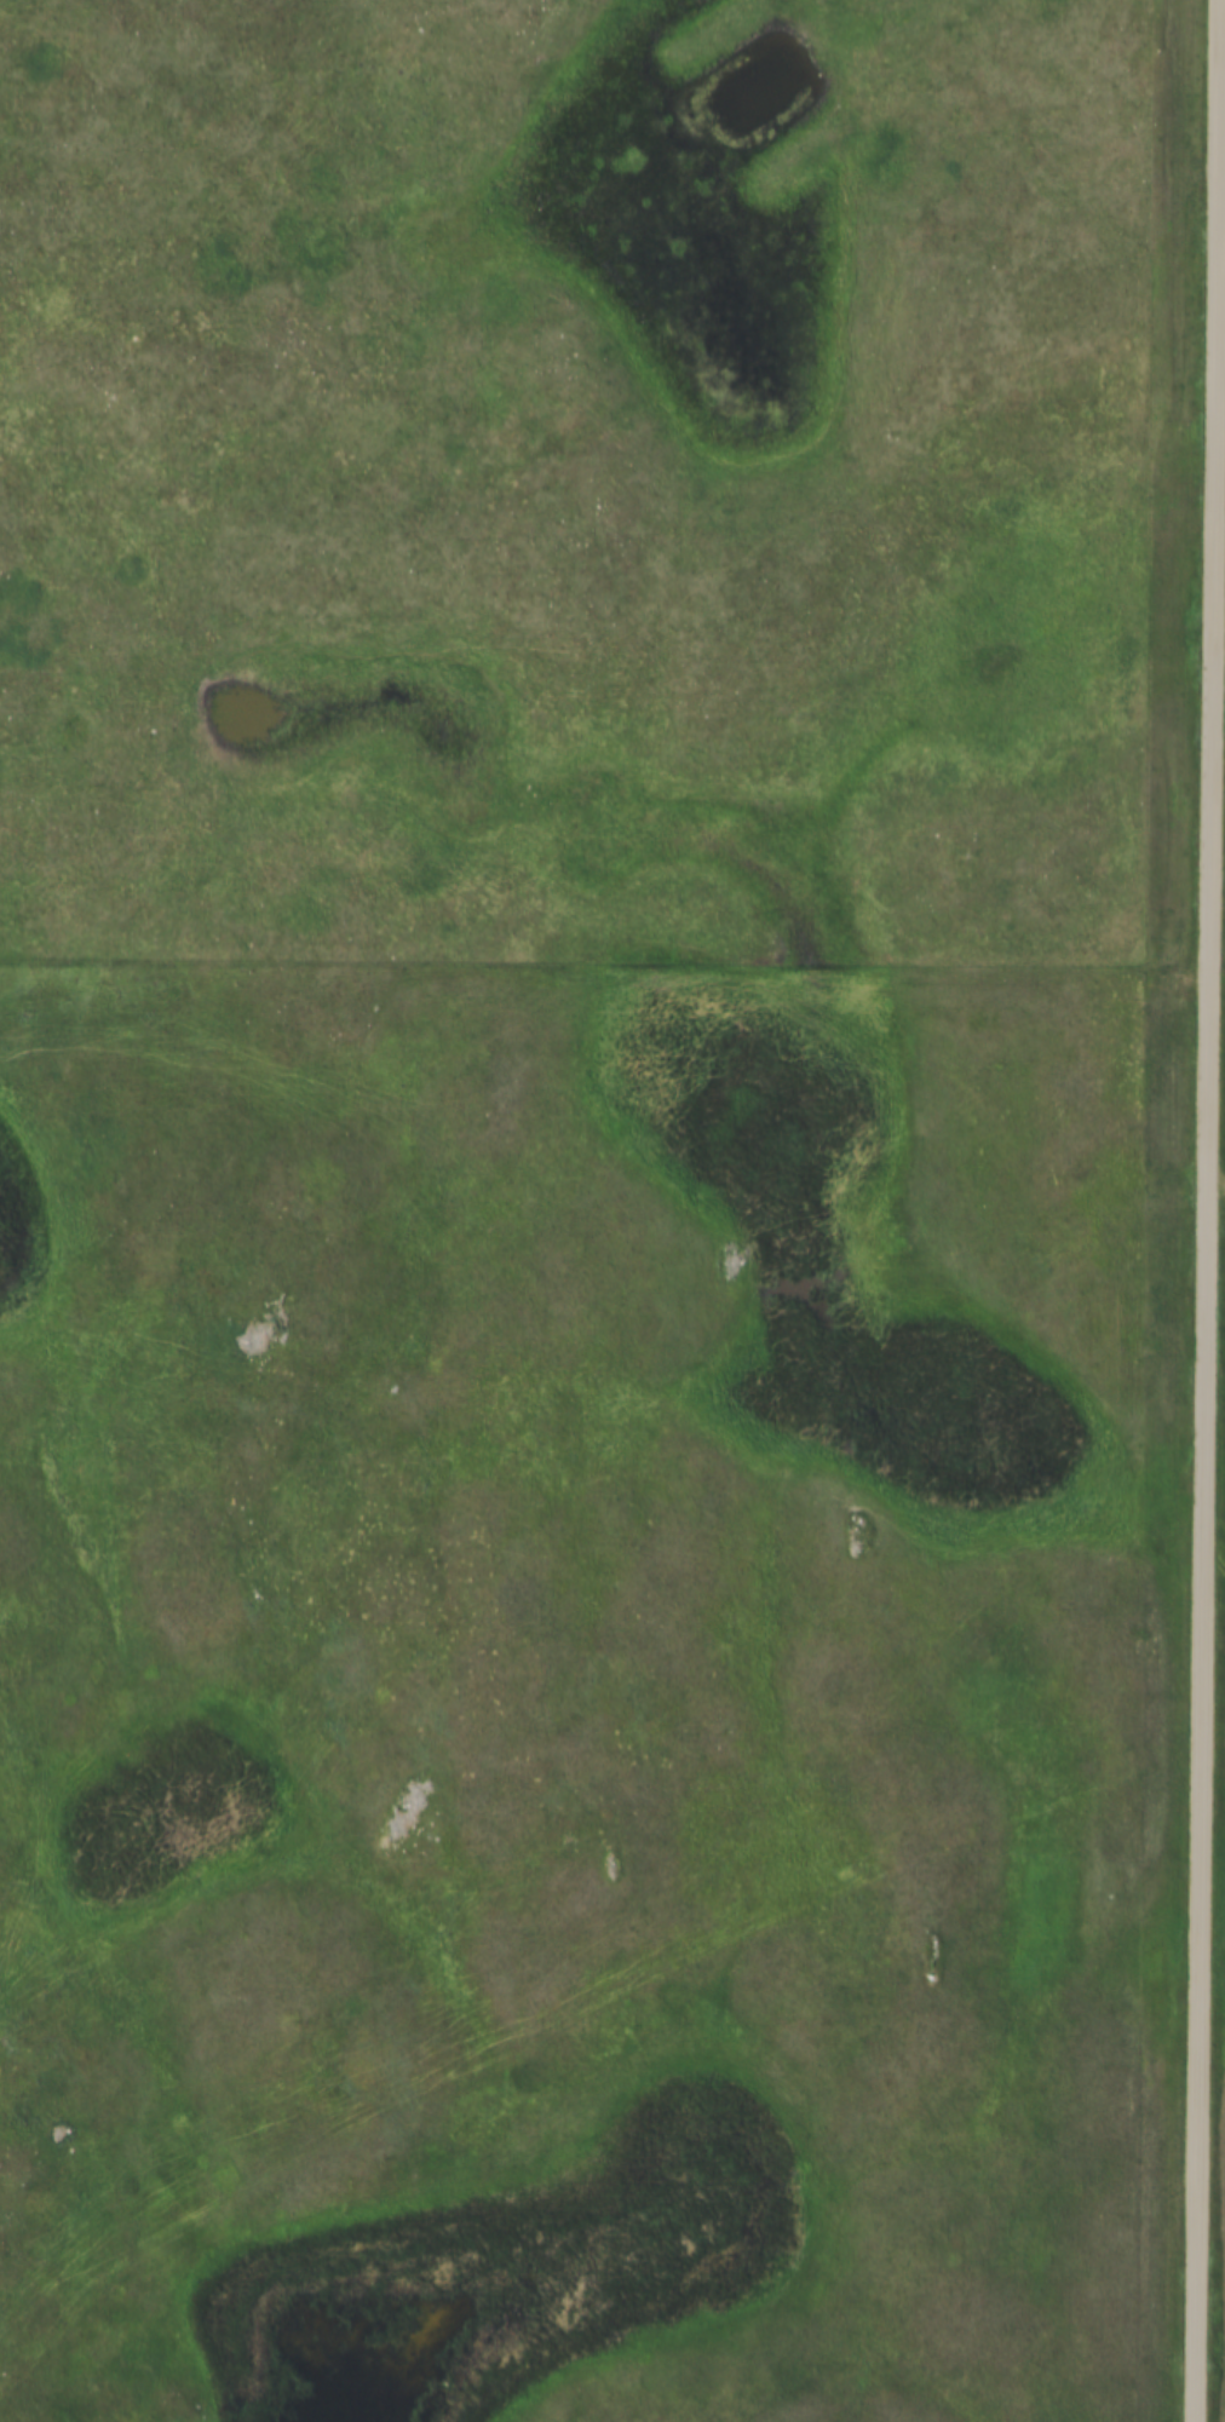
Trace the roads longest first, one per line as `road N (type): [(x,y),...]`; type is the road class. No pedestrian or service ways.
road 1 (tertiary): [(1197,2421),(1220,0)]

